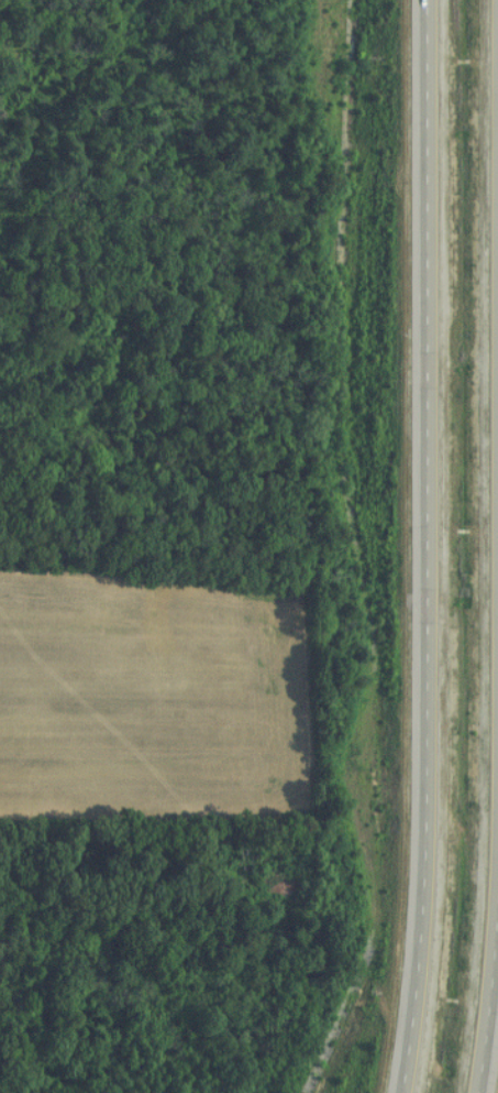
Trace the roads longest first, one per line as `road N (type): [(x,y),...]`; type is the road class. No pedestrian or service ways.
road 1 (trunk): [(470,1092),(495,860),(495,0)]
road 2 (trunk): [(422,0),(420,844),(396,1092)]

